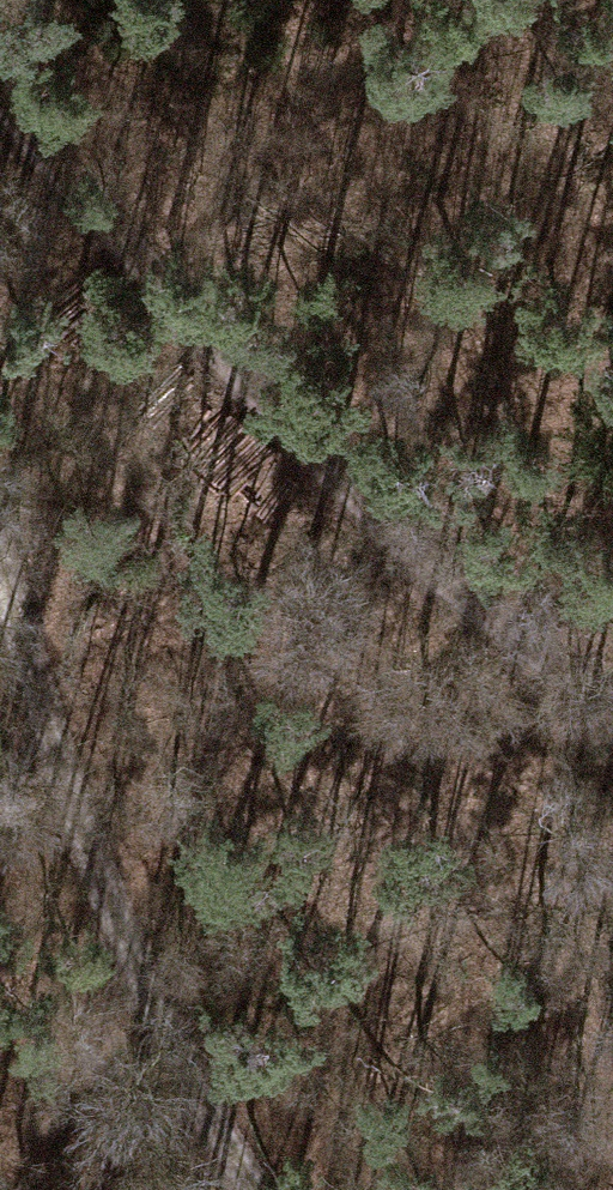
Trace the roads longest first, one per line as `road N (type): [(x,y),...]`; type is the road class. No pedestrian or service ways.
road 1 (track): [(0,88),(237,321),(612,758)]
road 2 (track): [(0,473),(140,1032),(237,1189)]

